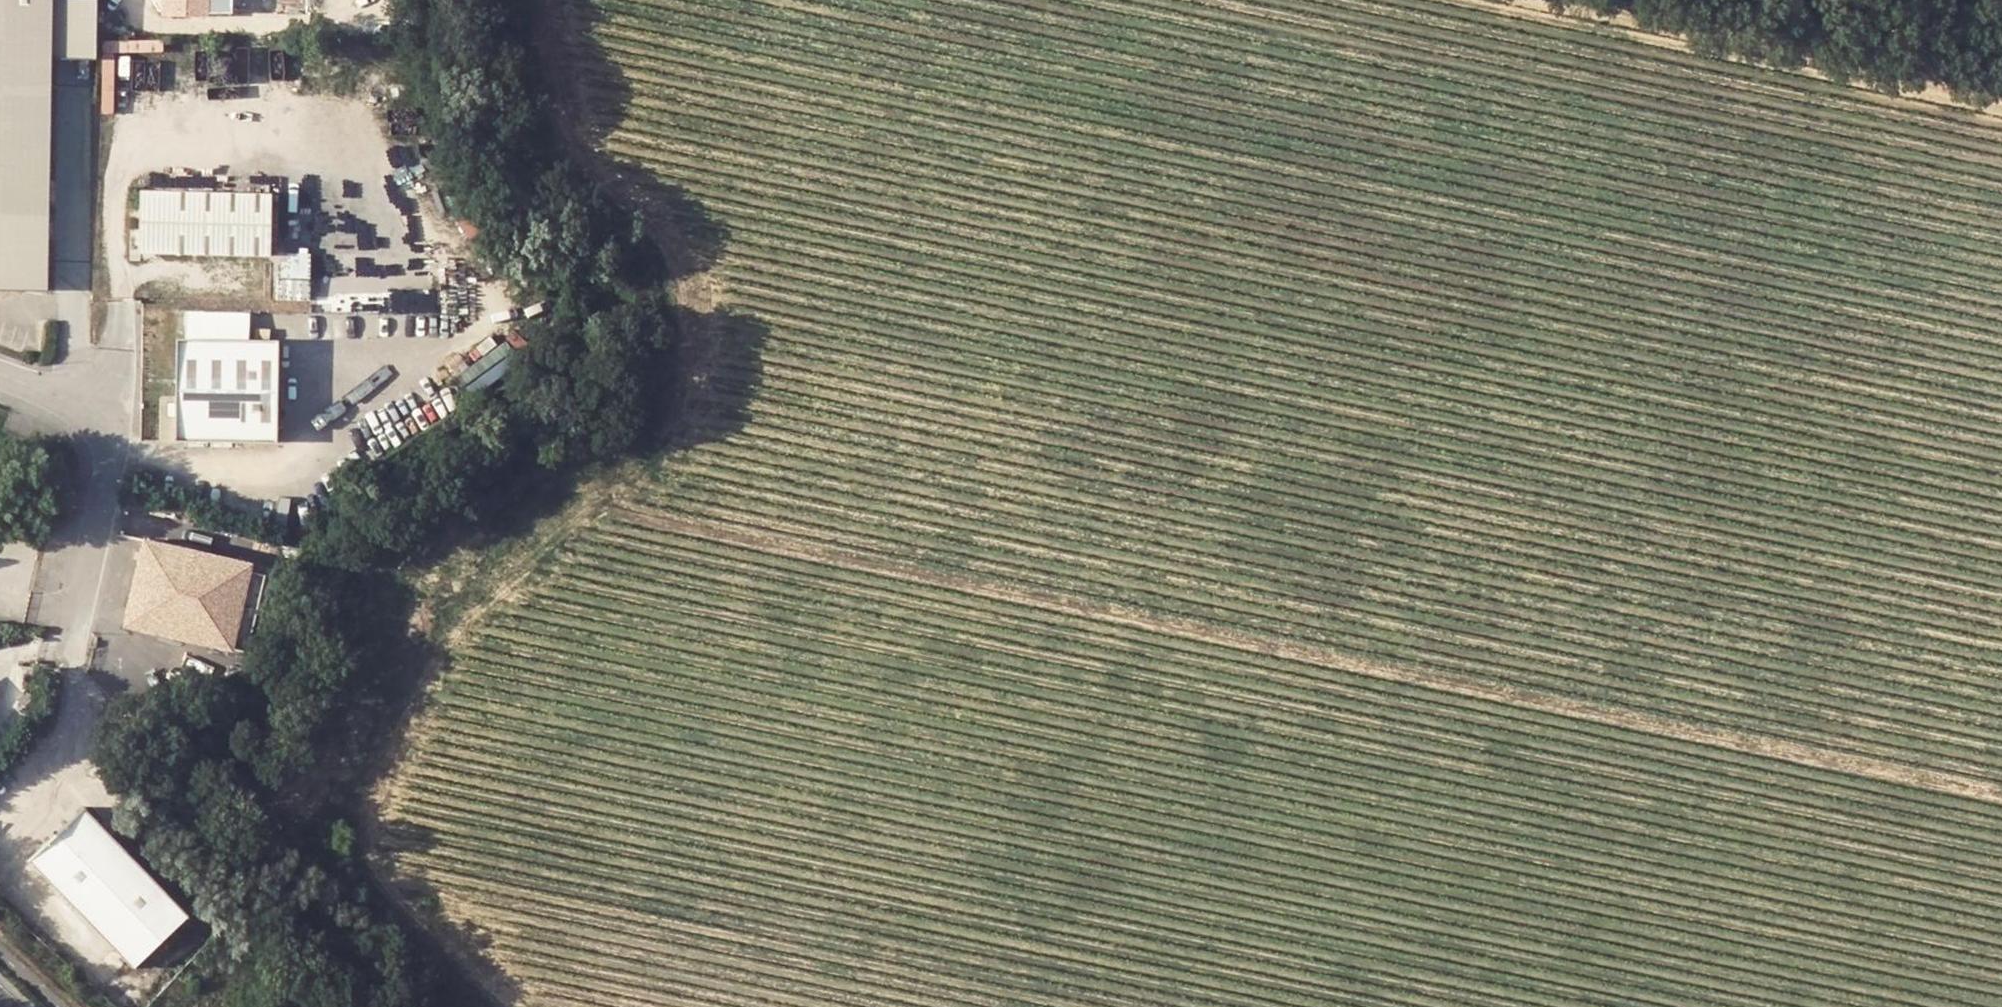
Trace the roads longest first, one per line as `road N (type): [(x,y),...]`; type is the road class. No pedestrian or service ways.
road 1 (unclassified): [(0,373),(85,409),(109,443),(73,669)]

